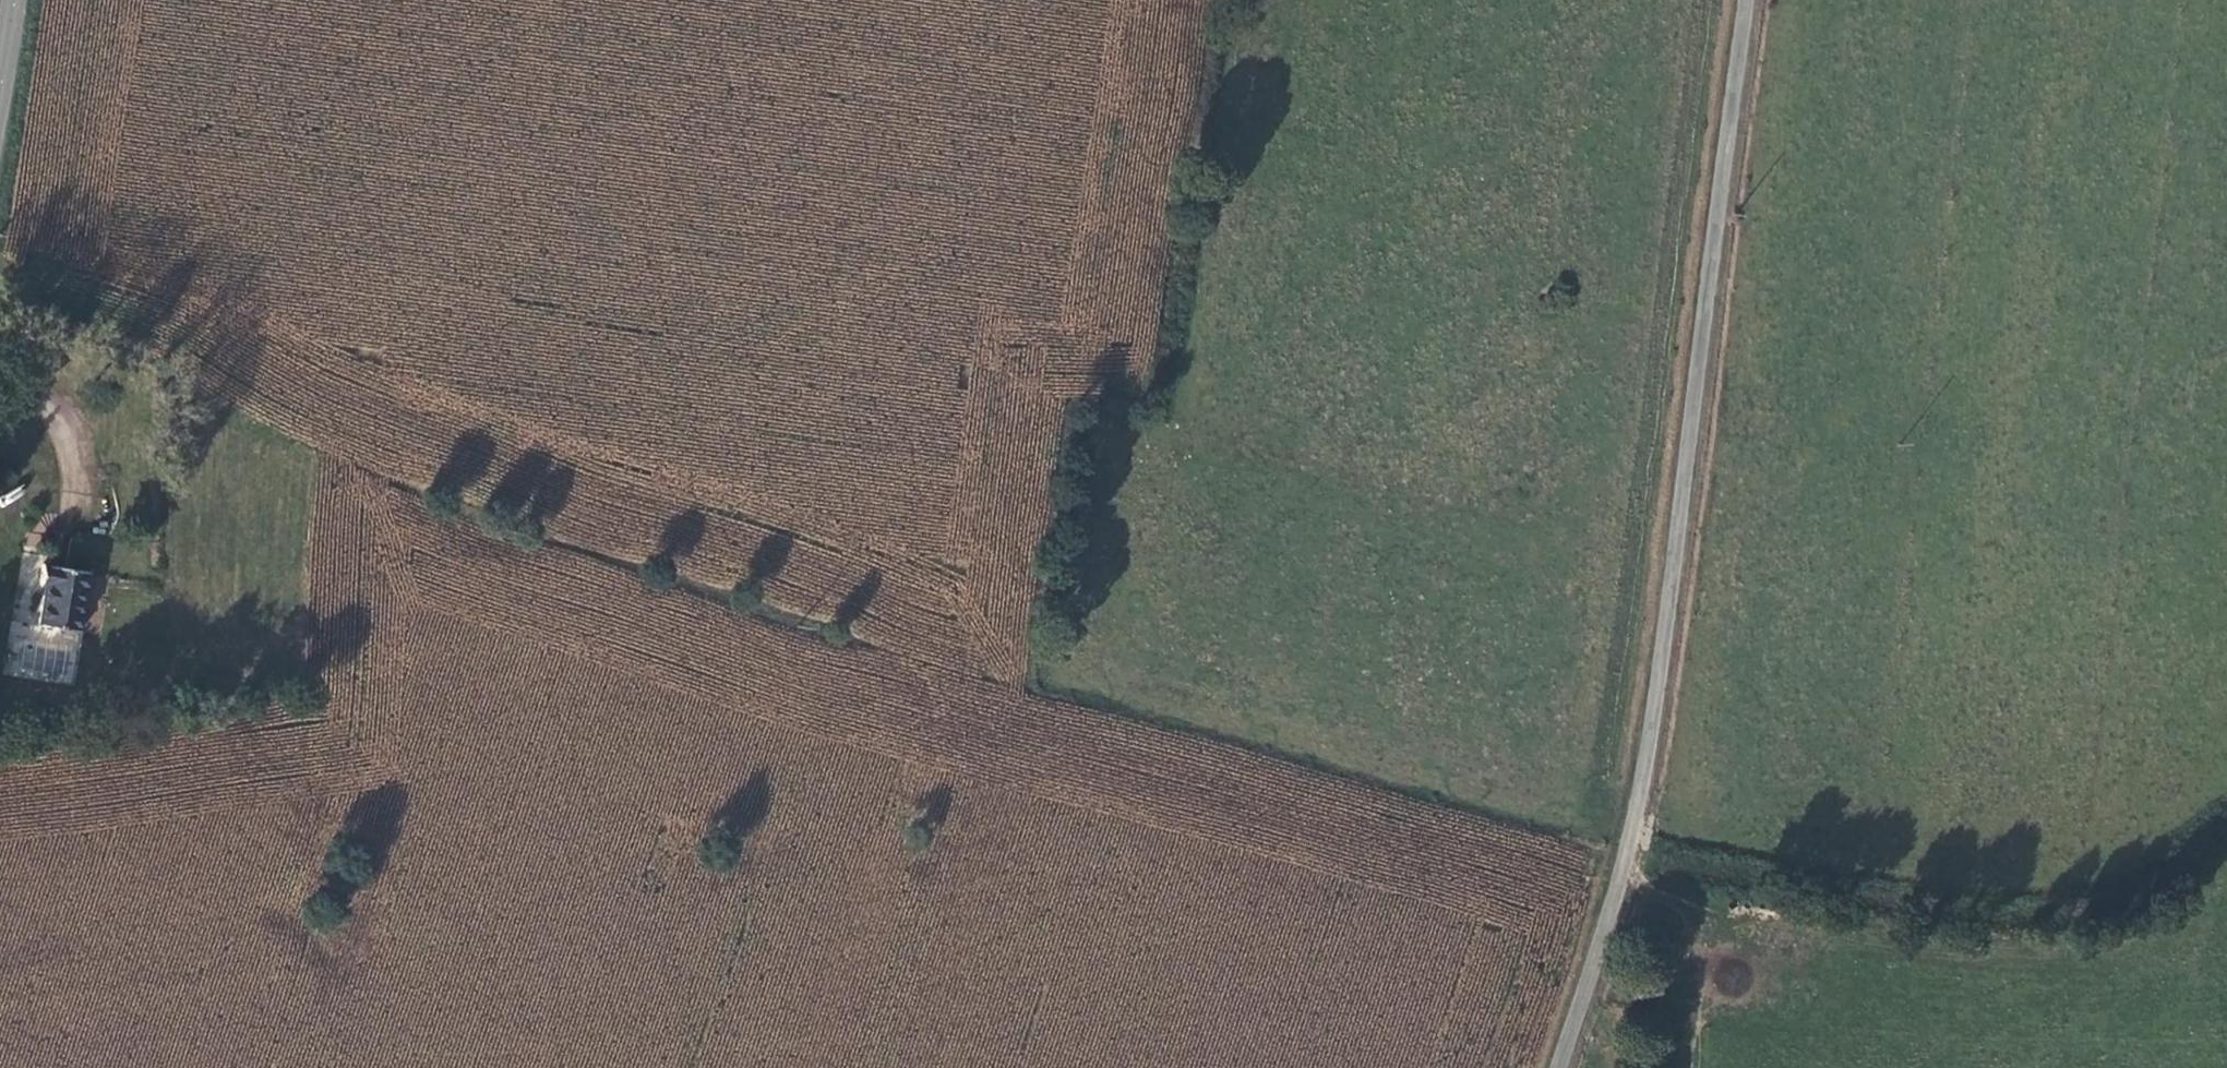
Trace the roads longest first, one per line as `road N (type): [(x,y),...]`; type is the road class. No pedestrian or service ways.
road 1 (tertiary): [(1562,1067),(1641,837),(1757,0)]

